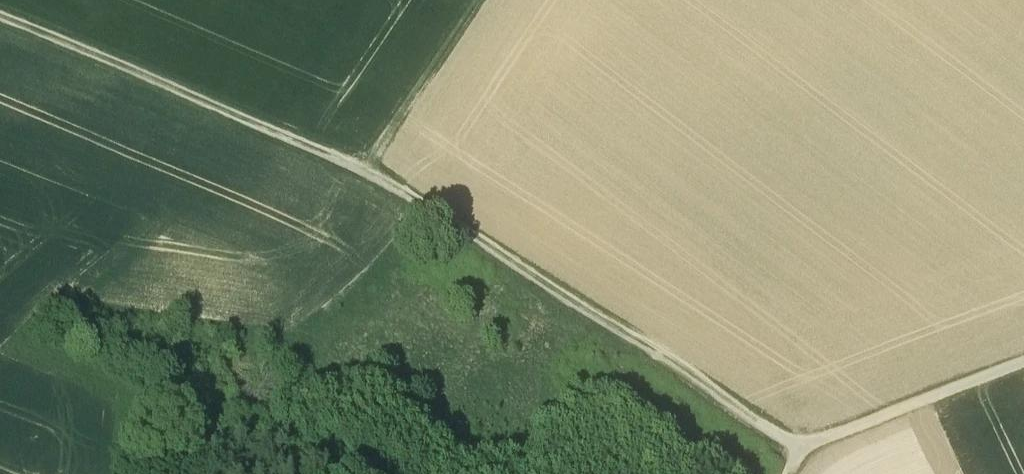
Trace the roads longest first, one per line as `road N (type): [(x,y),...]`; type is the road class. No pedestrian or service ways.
road 1 (track): [(796,450),(427,204),(0,24)]
road 2 (track): [(796,450),(1023,363)]
road 3 (track): [(477,0),(364,171)]

